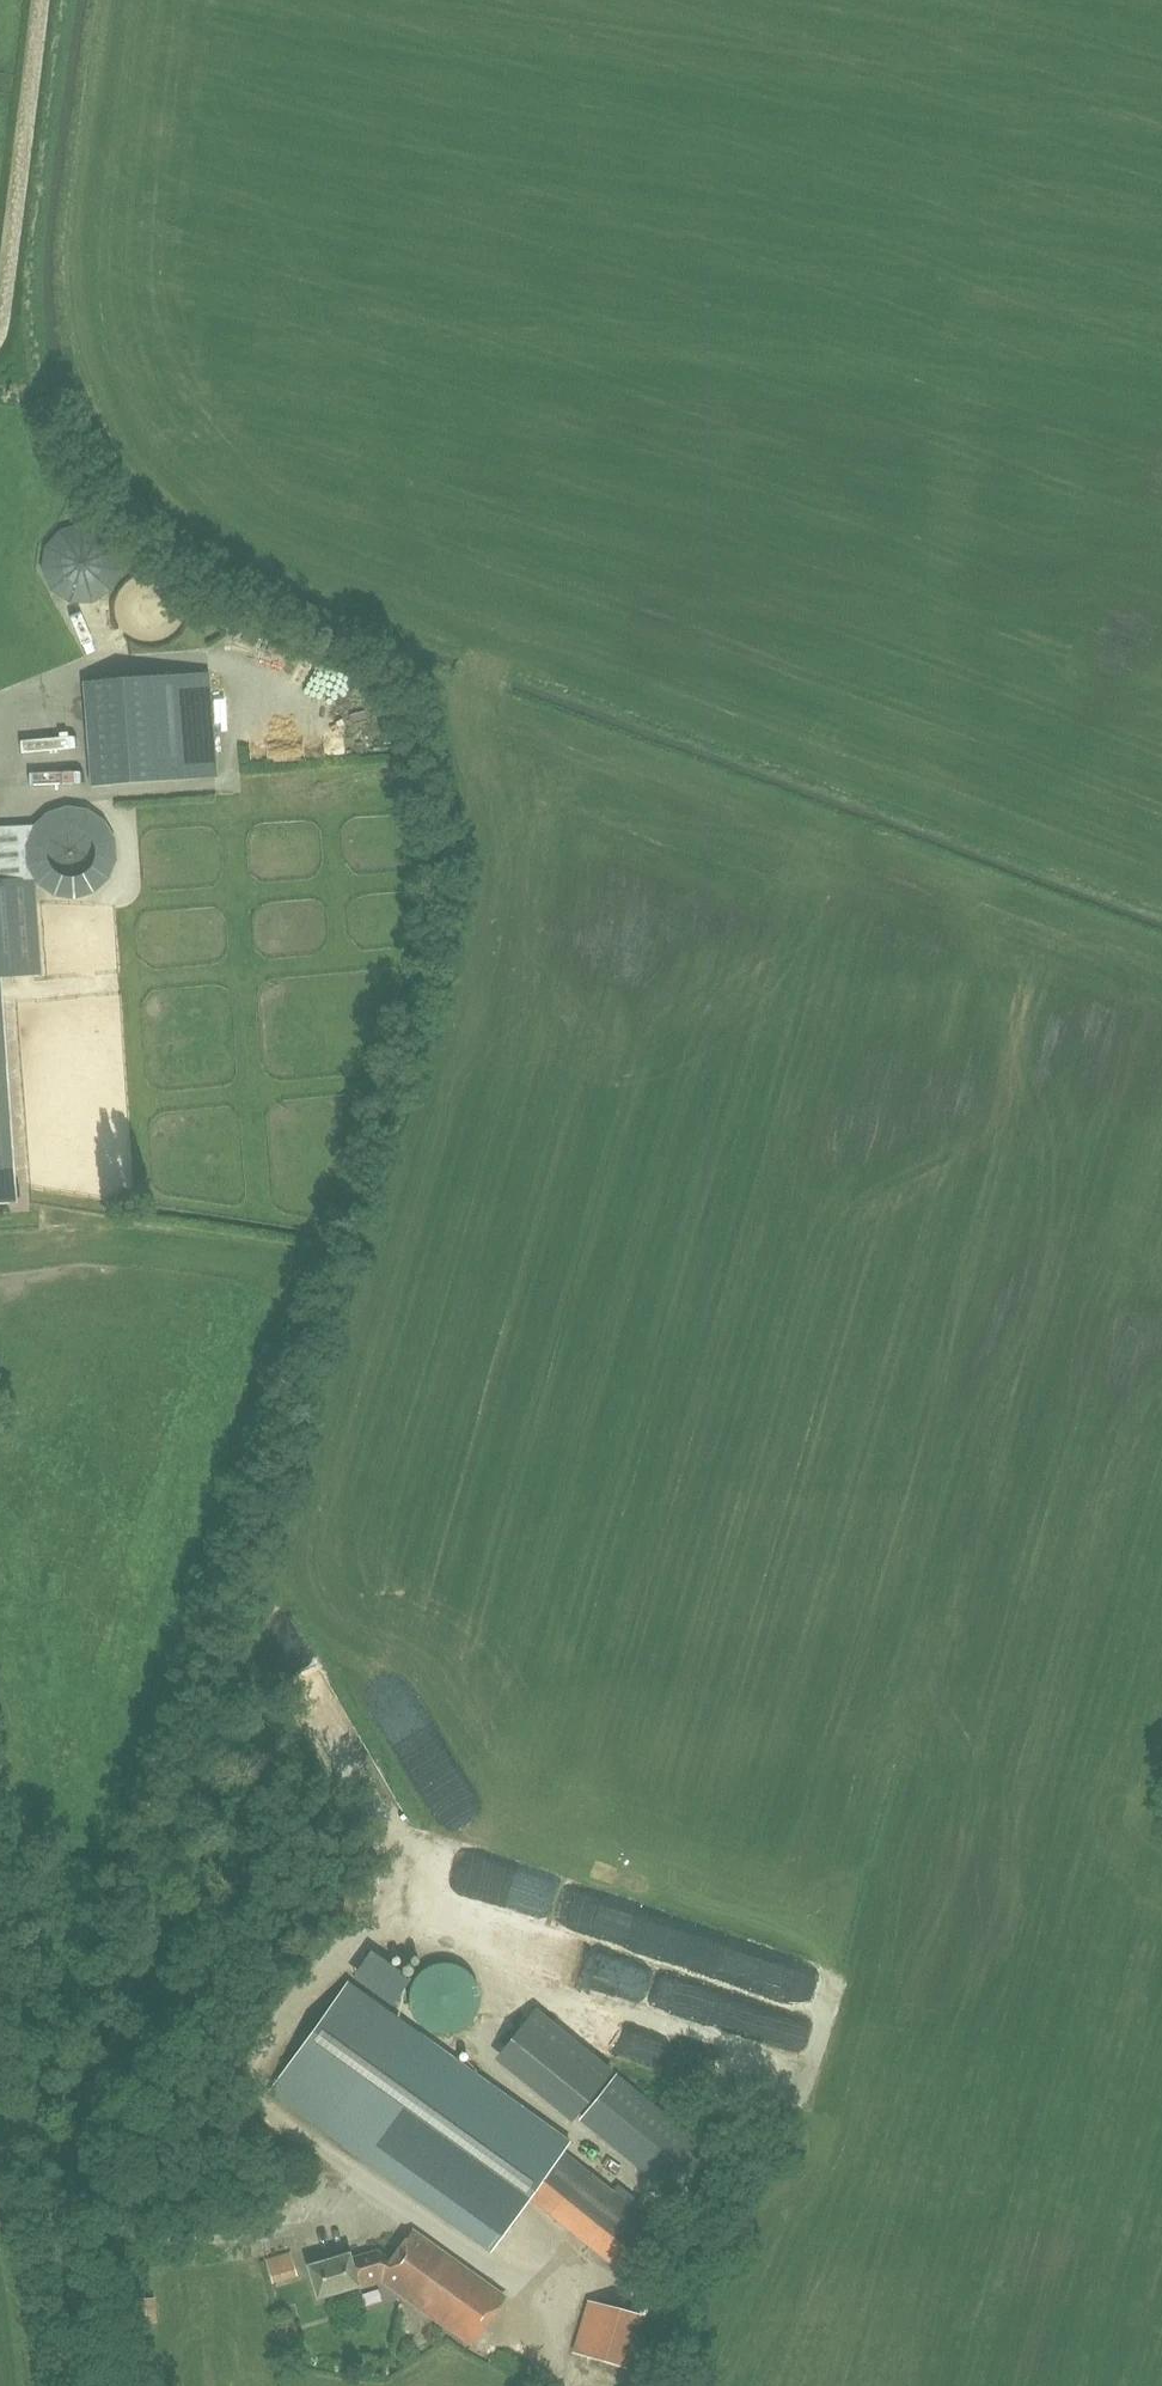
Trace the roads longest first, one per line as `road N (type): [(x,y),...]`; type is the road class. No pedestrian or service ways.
road 1 (unclassified): [(53,2385),(0,2018)]

